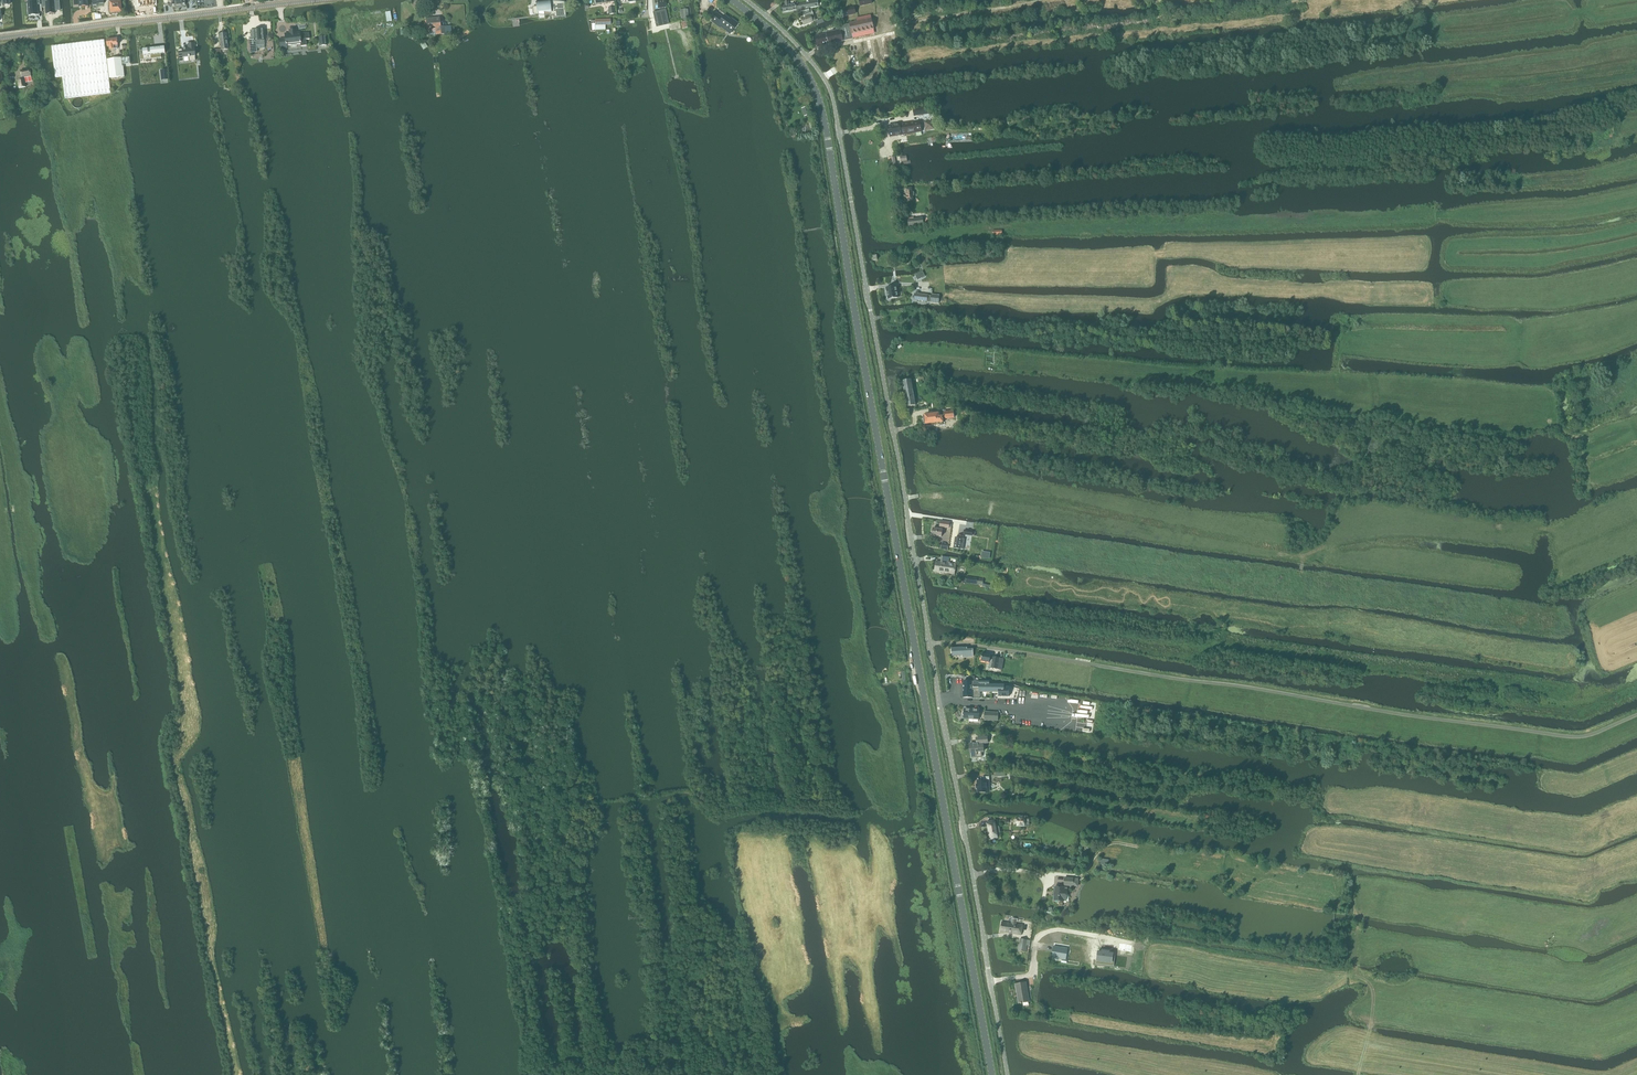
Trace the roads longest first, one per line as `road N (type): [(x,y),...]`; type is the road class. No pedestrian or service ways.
road 1 (secondary): [(992,1074),(824,114),(801,63),(734,0)]
road 2 (unclassified): [(1636,715),(1571,737),(930,644)]
road 3 (residential): [(930,644),(833,99),(805,54),(746,0)]
road 4 (residential): [(1008,1074),(930,644)]
road 5 (secondary): [(311,0),(0,38)]

